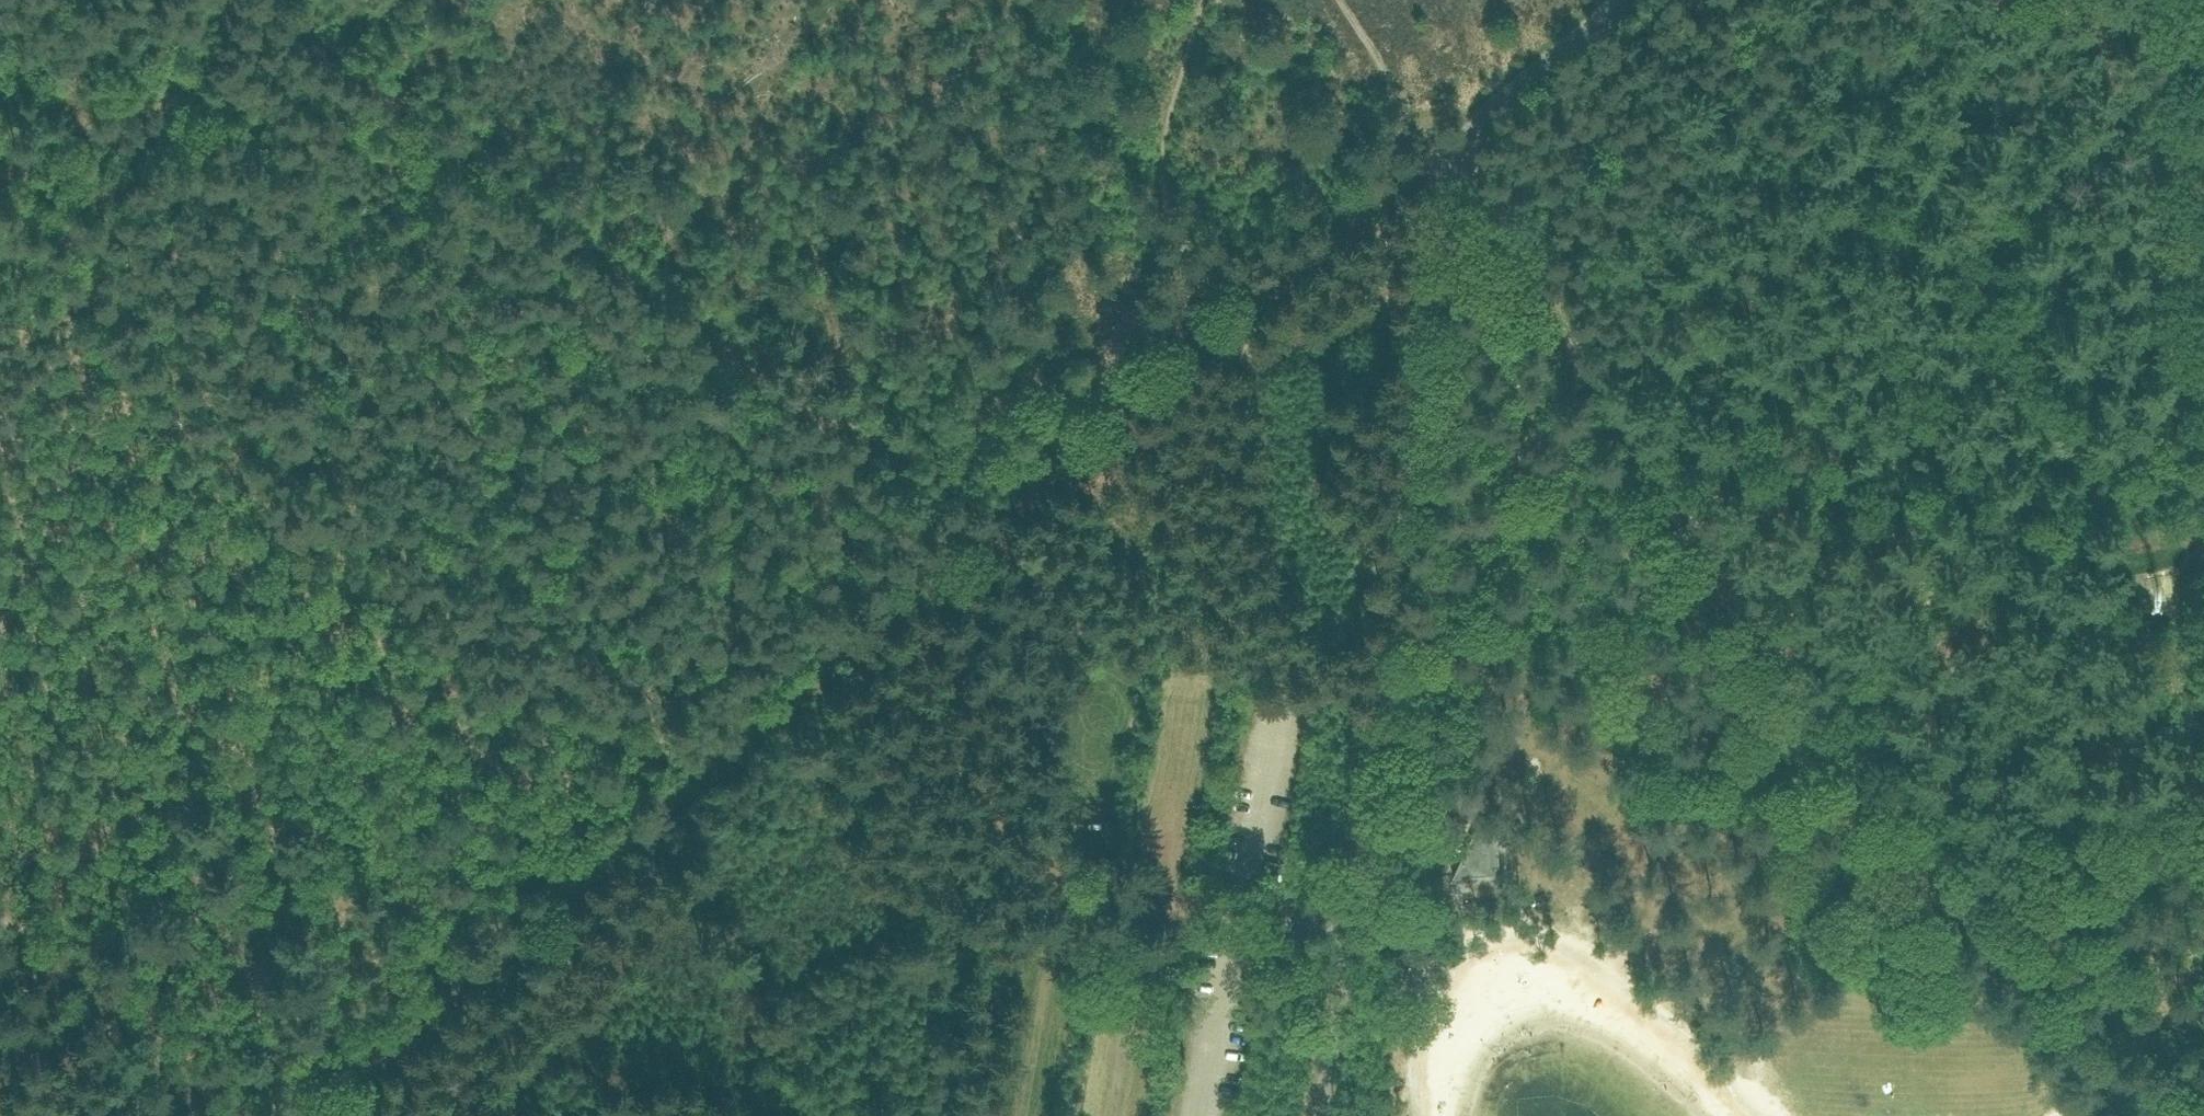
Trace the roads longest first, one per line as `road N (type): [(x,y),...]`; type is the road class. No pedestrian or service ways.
road 1 (unclassified): [(1313,1115),(1382,735),(1420,454),(1444,145),(1616,0)]
road 2 (track): [(899,602),(306,1115)]
road 3 (track): [(1341,0),(1444,145),(1194,357)]
road 4 (track): [(1188,674),(1109,1115)]
road 5 (tertiary): [(2203,367),(2186,222),(2175,0)]
road 6 (track): [(233,1115),(0,922)]
road 7 (track): [(1161,176),(1120,420)]
road 8 (track): [(1009,1115),(1052,886)]
road 9 (track): [(1055,866),(1093,660)]
road 10 (track): [(1200,0),(1161,176)]
road 11 (track): [(1120,420),(989,532)]

